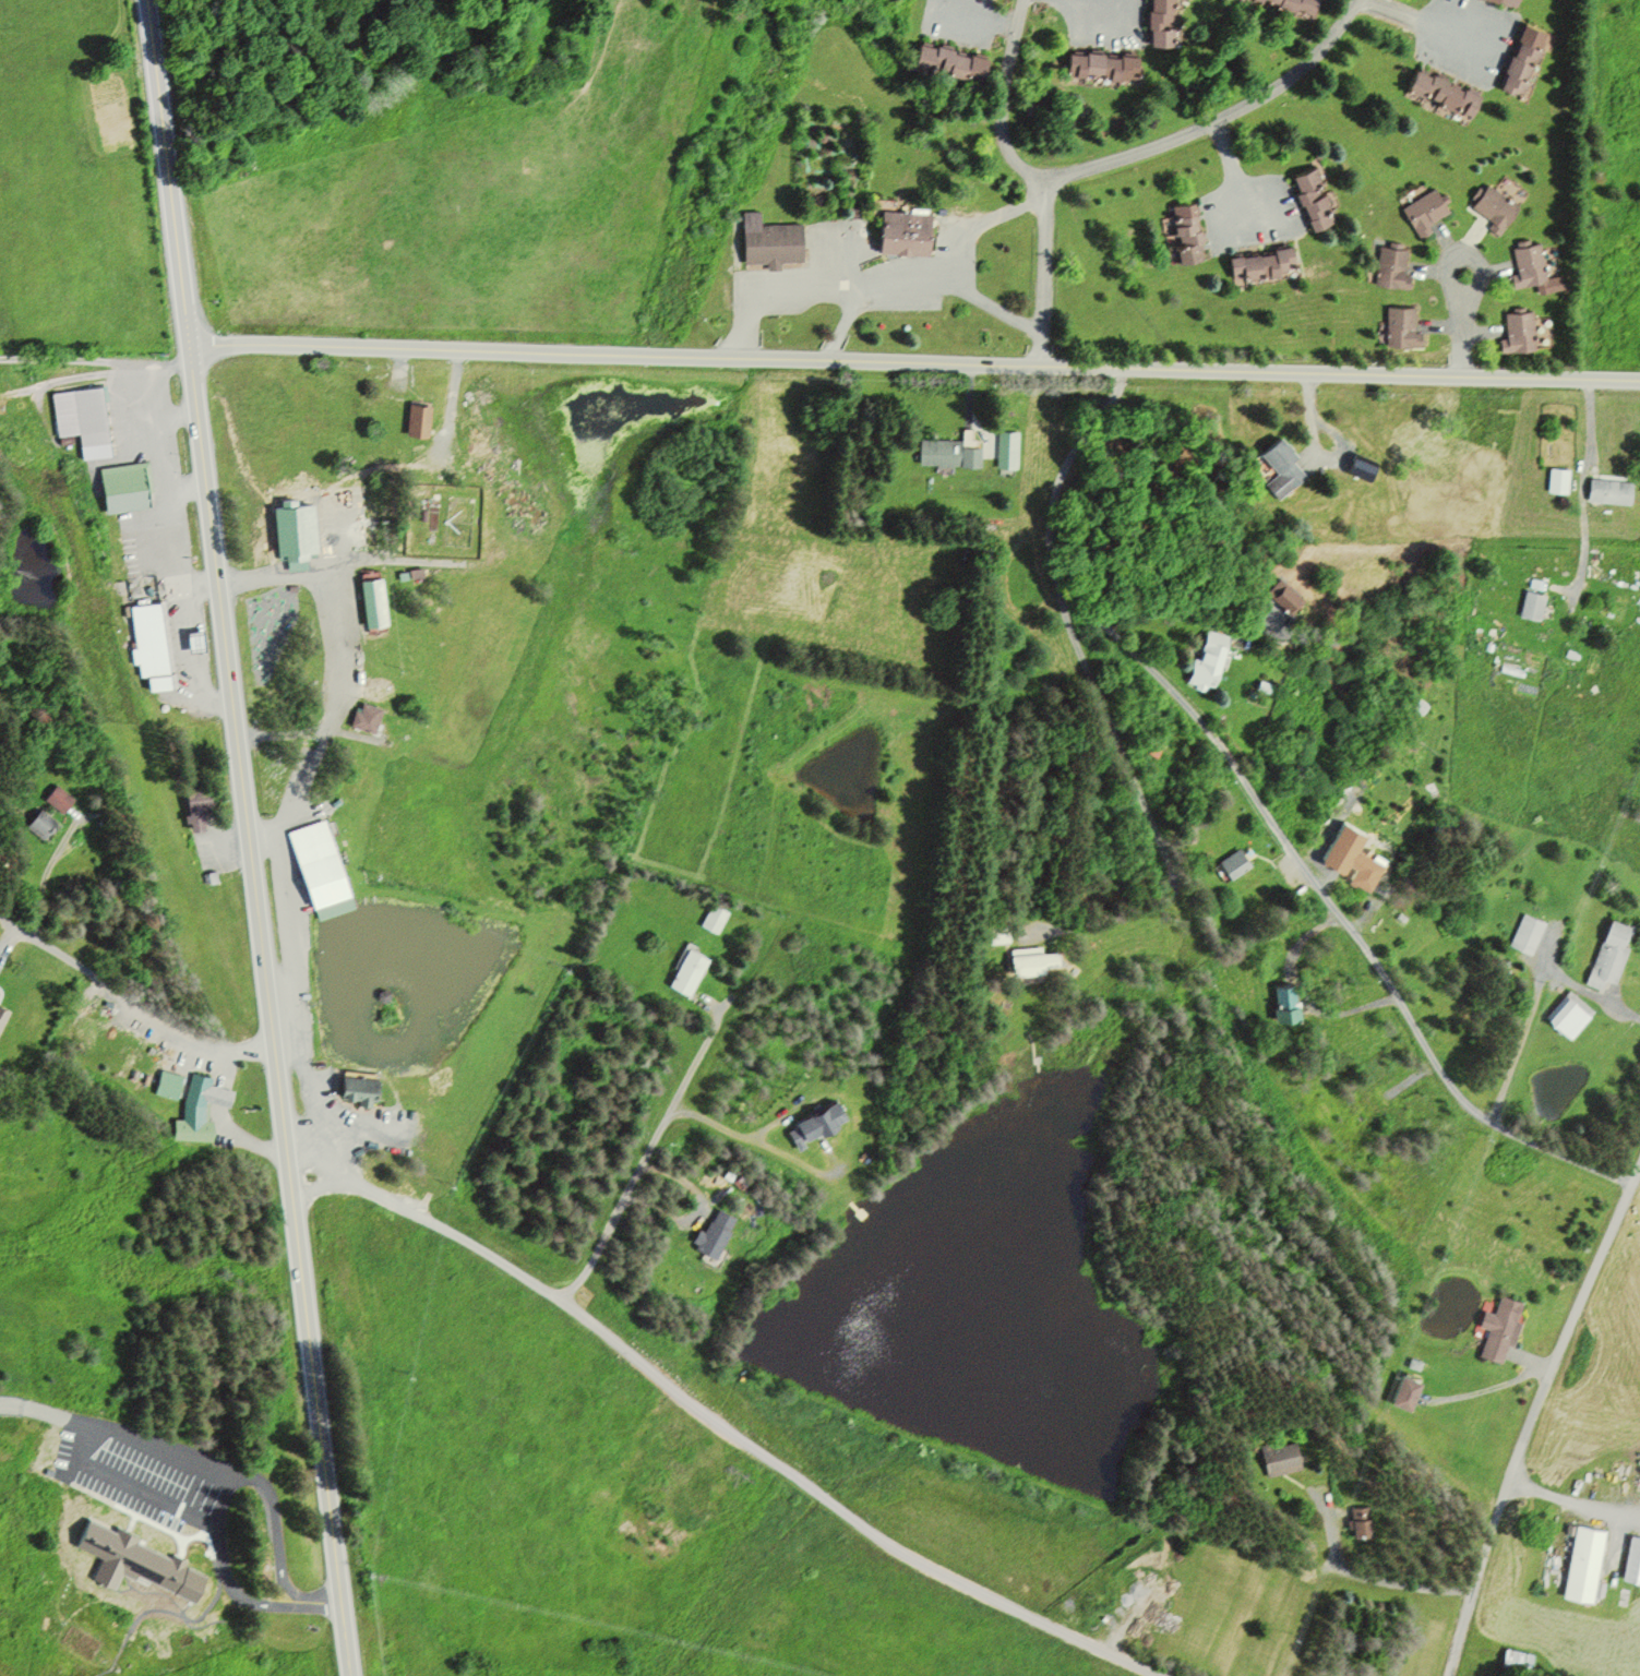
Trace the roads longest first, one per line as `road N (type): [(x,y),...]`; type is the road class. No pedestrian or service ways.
road 1 (secondary): [(350,1675),(147,0)]
road 2 (residential): [(1639,380),(189,345)]
road 3 (residential): [(1122,367),(1065,515),(1064,542),(1086,610),(1219,743),(1379,968),(1459,1100),(1509,1134),(1631,1180)]
road 4 (residential): [(340,1184),(411,1210),(559,1298),(882,1541),(1164,1675)]
road 5 (residential): [(1357,0),(1326,46),(1253,105),(1173,140),(1036,178),(1004,143),(1002,115),(1026,0)]
road 6 (residential): [(1449,1675),(1525,1426),(1639,1161)]
road 7 (residential): [(1013,934),(1139,925),(1166,908),(1086,610)]
road 8 (residential): [(767,920),(587,1270),(559,1298)]
road 9 (residential): [(0,916),(189,1040),(275,1055)]
road 10 (track): [(0,357),(190,363)]
road 11 (residential): [(1036,362),(1048,176)]
road 12 (residential): [(292,1205),(340,1184),(286,1145)]

